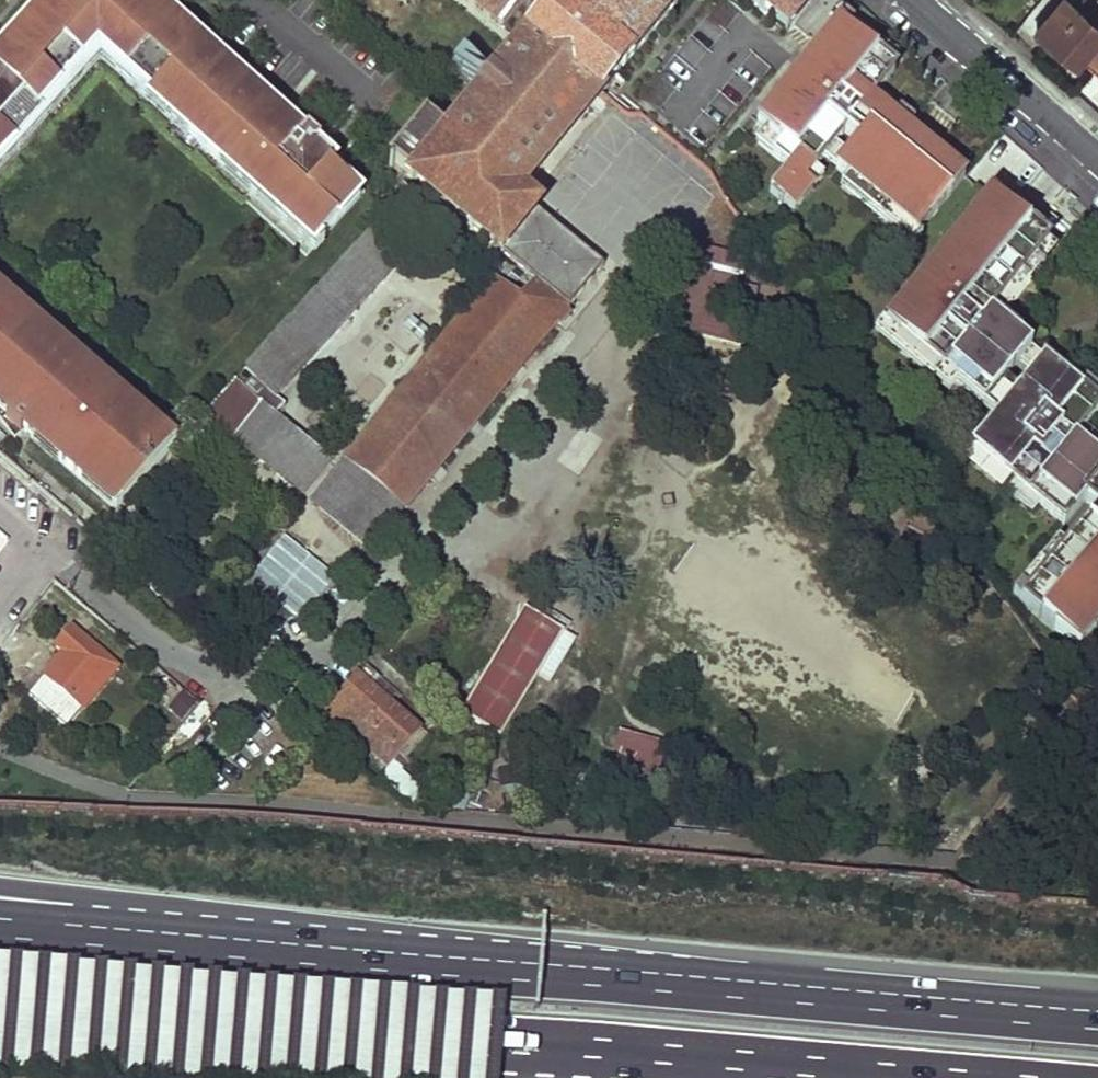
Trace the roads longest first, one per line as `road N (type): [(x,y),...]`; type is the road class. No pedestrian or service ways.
road 1 (motorway): [(1097,1018),(102,929)]
road 2 (motorway): [(0,1007),(849,1077)]
road 3 (tertiary): [(1097,160),(911,0)]

